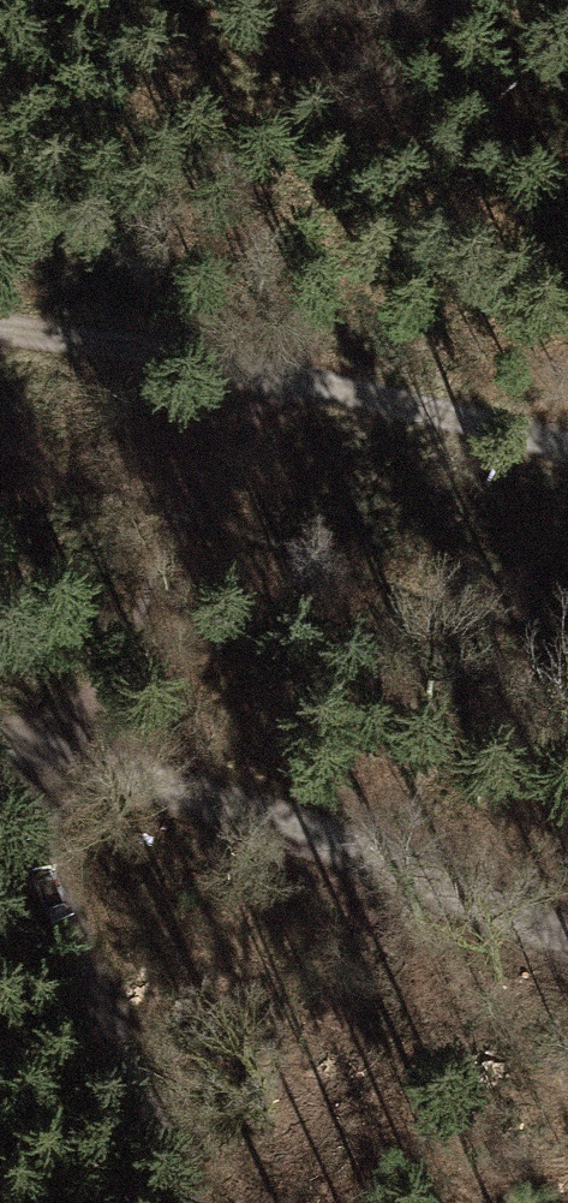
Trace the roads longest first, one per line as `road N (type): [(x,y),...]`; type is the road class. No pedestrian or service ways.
road 1 (track): [(52,737),(137,763),(567,935)]
road 2 (track): [(189,1202),(128,1089),(61,922),(40,806),(52,737)]
road 3 (track): [(567,449),(264,375)]
road 4 (track): [(264,375),(0,333)]

